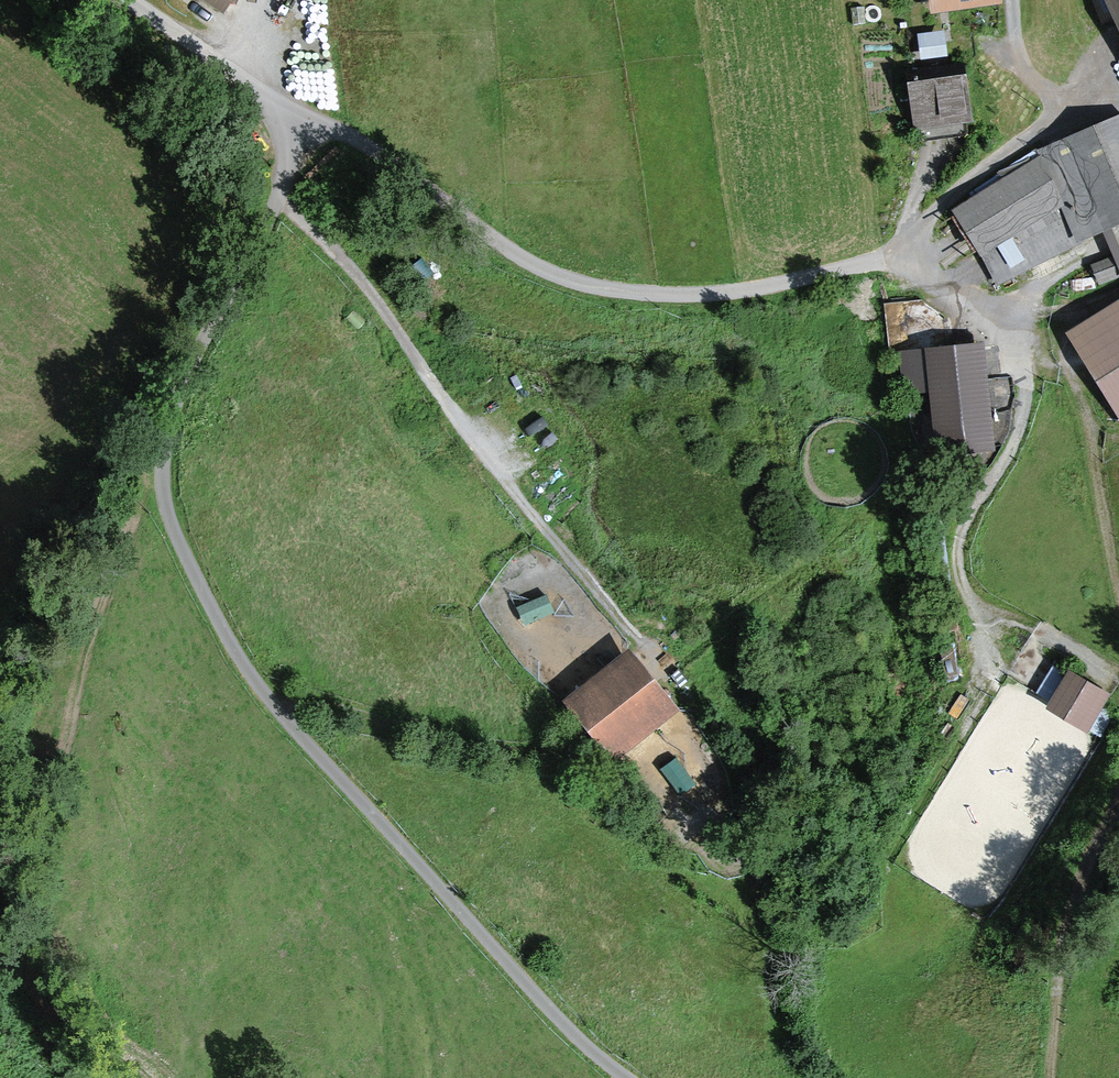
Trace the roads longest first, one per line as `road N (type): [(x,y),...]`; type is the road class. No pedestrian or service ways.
road 1 (track): [(626,1077),(538,997),(252,681),(164,510),(163,455),(180,388),(313,121)]
road 2 (track): [(650,655),(477,444),(369,287),(276,200)]
road 3 (track): [(981,622),(958,574),(958,546),(1012,443),(1024,375),(995,314),(934,272),(907,242)]
road 4 (track): [(989,309),(1025,307),(1060,342),(1084,408),(1118,595)]
road 5 (track): [(1118,804),(1065,909),(1049,1077)]
road 6 (track): [(532,756),(482,750),(334,708),(277,710)]

